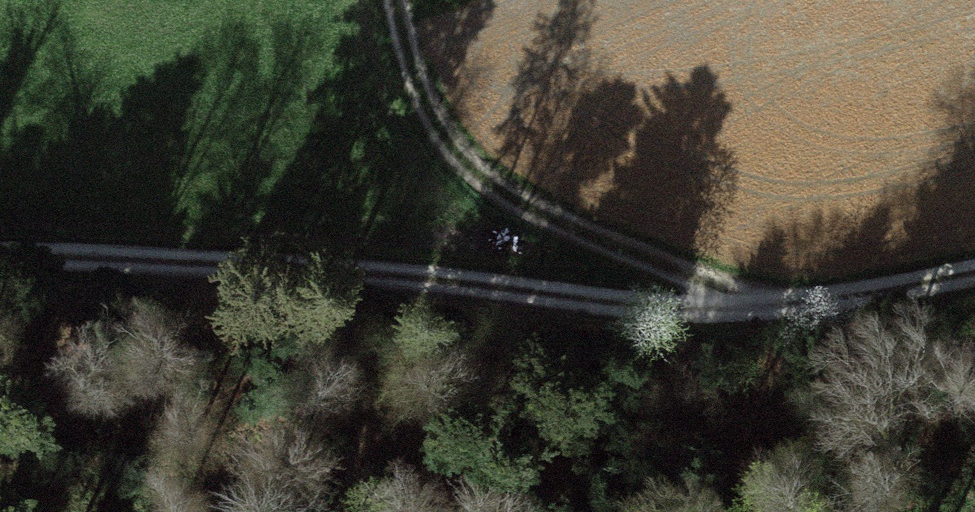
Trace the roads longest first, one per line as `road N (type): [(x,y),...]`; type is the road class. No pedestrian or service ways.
road 1 (track): [(974,275),(729,313),(413,279),(0,256)]
road 2 (track): [(393,0),(431,126),(464,165),(529,215),(729,313)]

